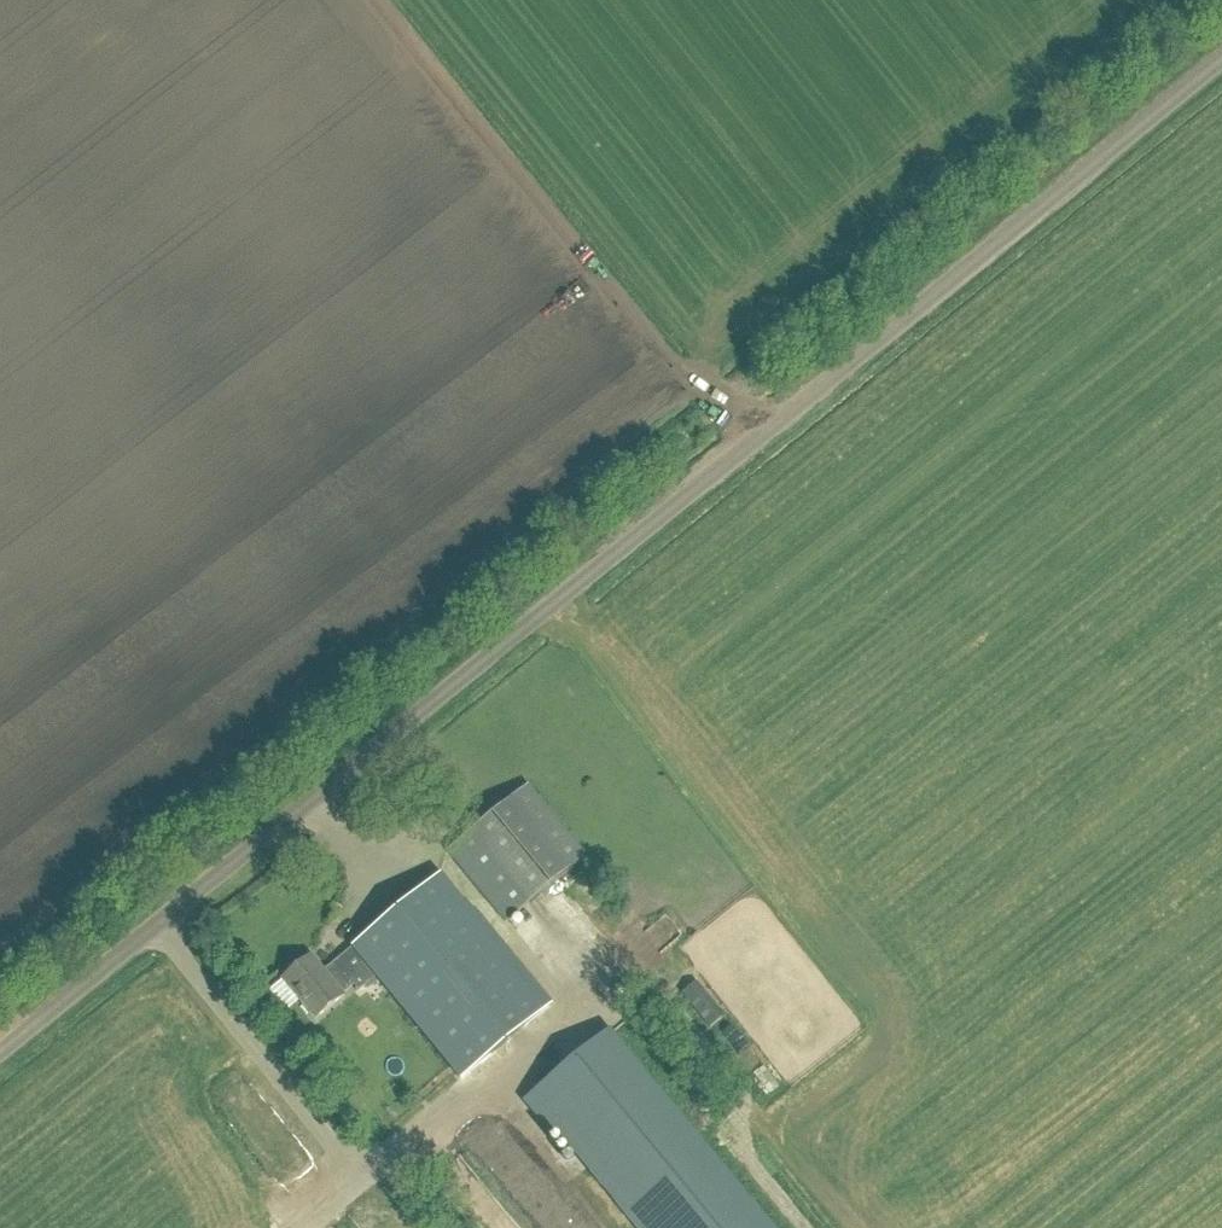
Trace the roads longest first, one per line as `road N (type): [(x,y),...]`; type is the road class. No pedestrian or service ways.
road 1 (unclassified): [(0,1049),(1221,60)]

